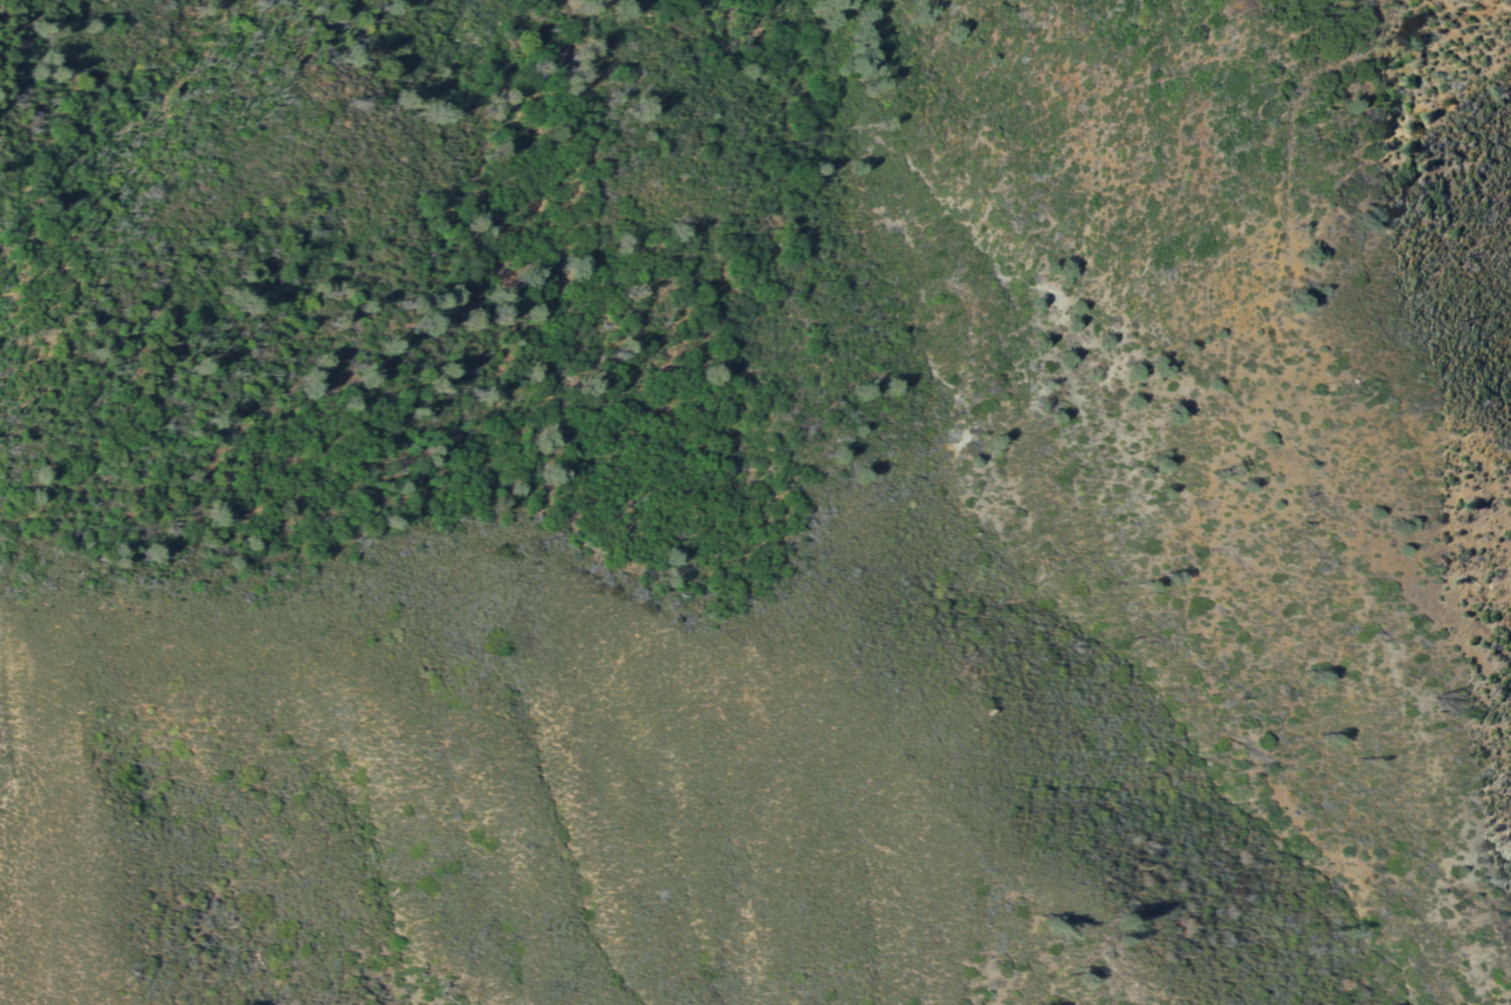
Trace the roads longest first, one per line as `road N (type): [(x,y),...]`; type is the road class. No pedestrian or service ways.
road 1 (track): [(1479,0),(1359,54),(1302,97),(1263,296),(1247,317),(1066,382),(849,507),(825,538),(813,633),(788,649),(741,643),(642,603),(558,543),(510,531),(408,537),(168,588),(61,562),(0,523)]

